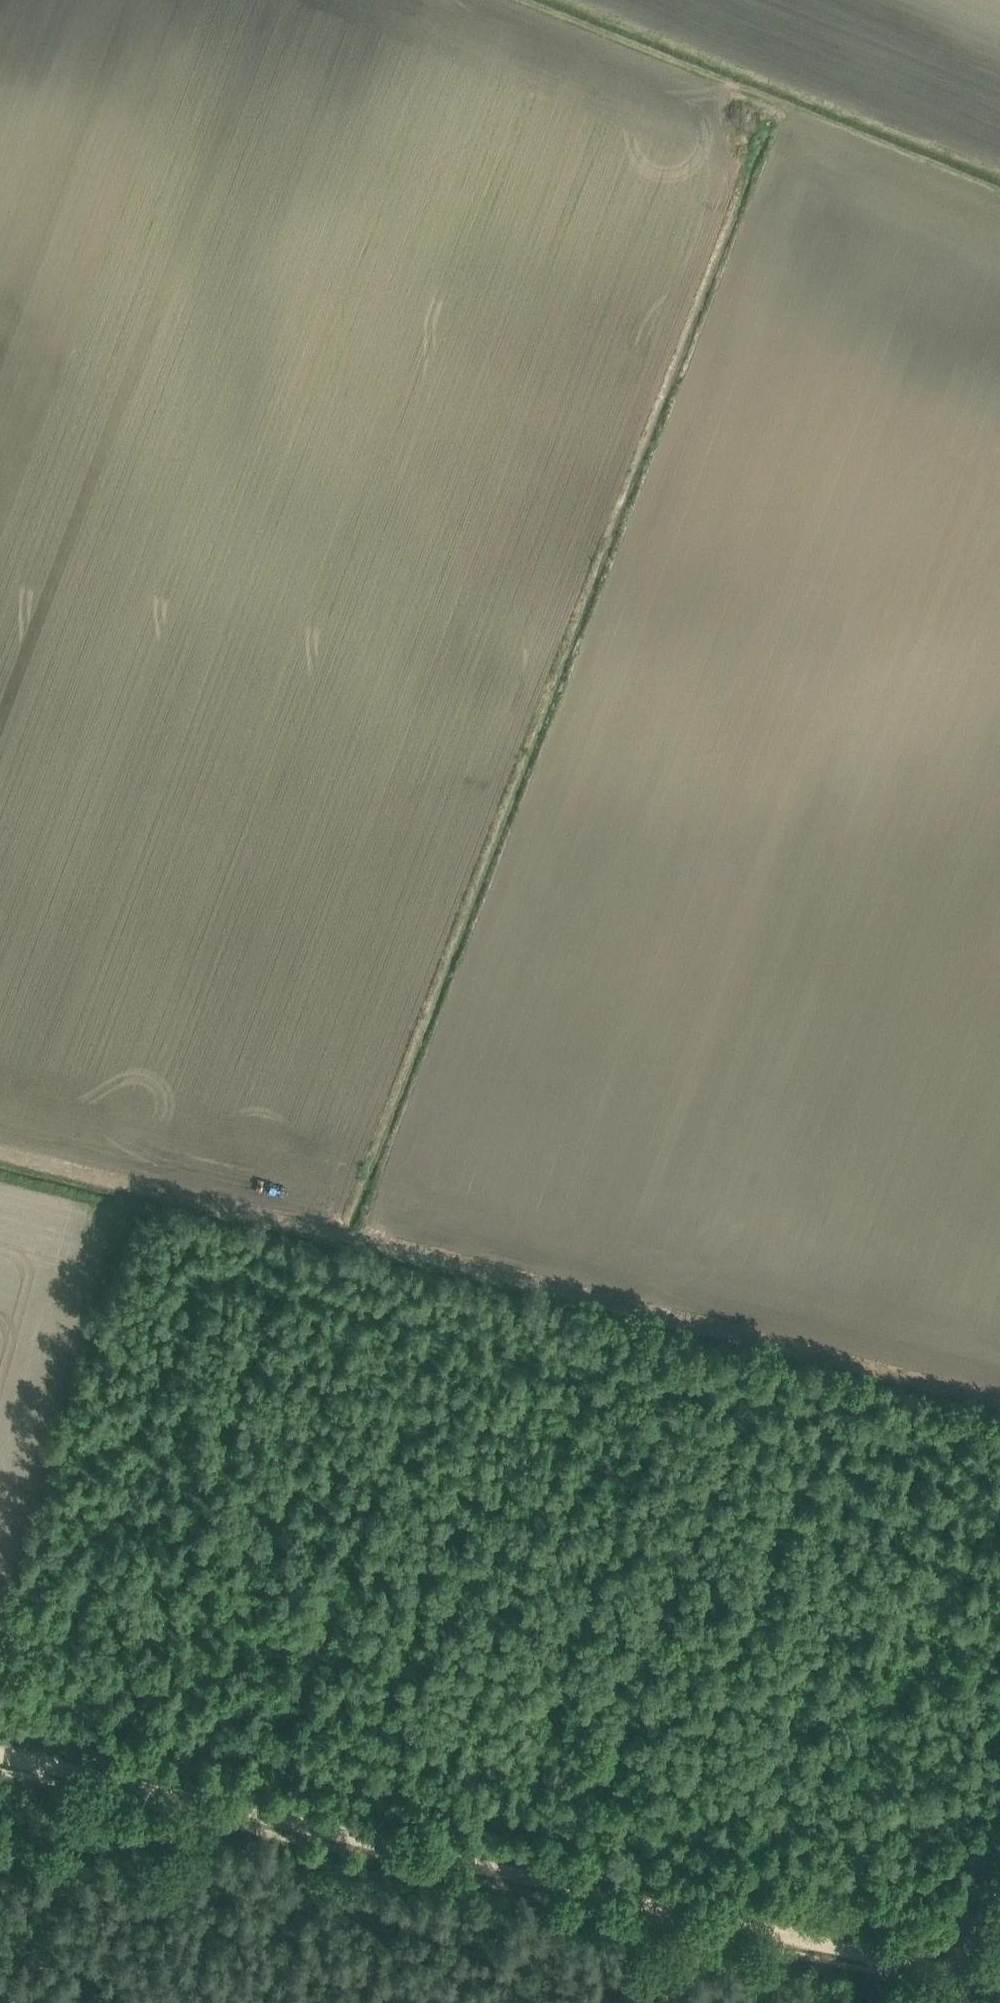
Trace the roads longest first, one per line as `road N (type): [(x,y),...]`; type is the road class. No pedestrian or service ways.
road 1 (track): [(999,1401),(0,1152)]
road 2 (track): [(999,1984),(0,1759)]

